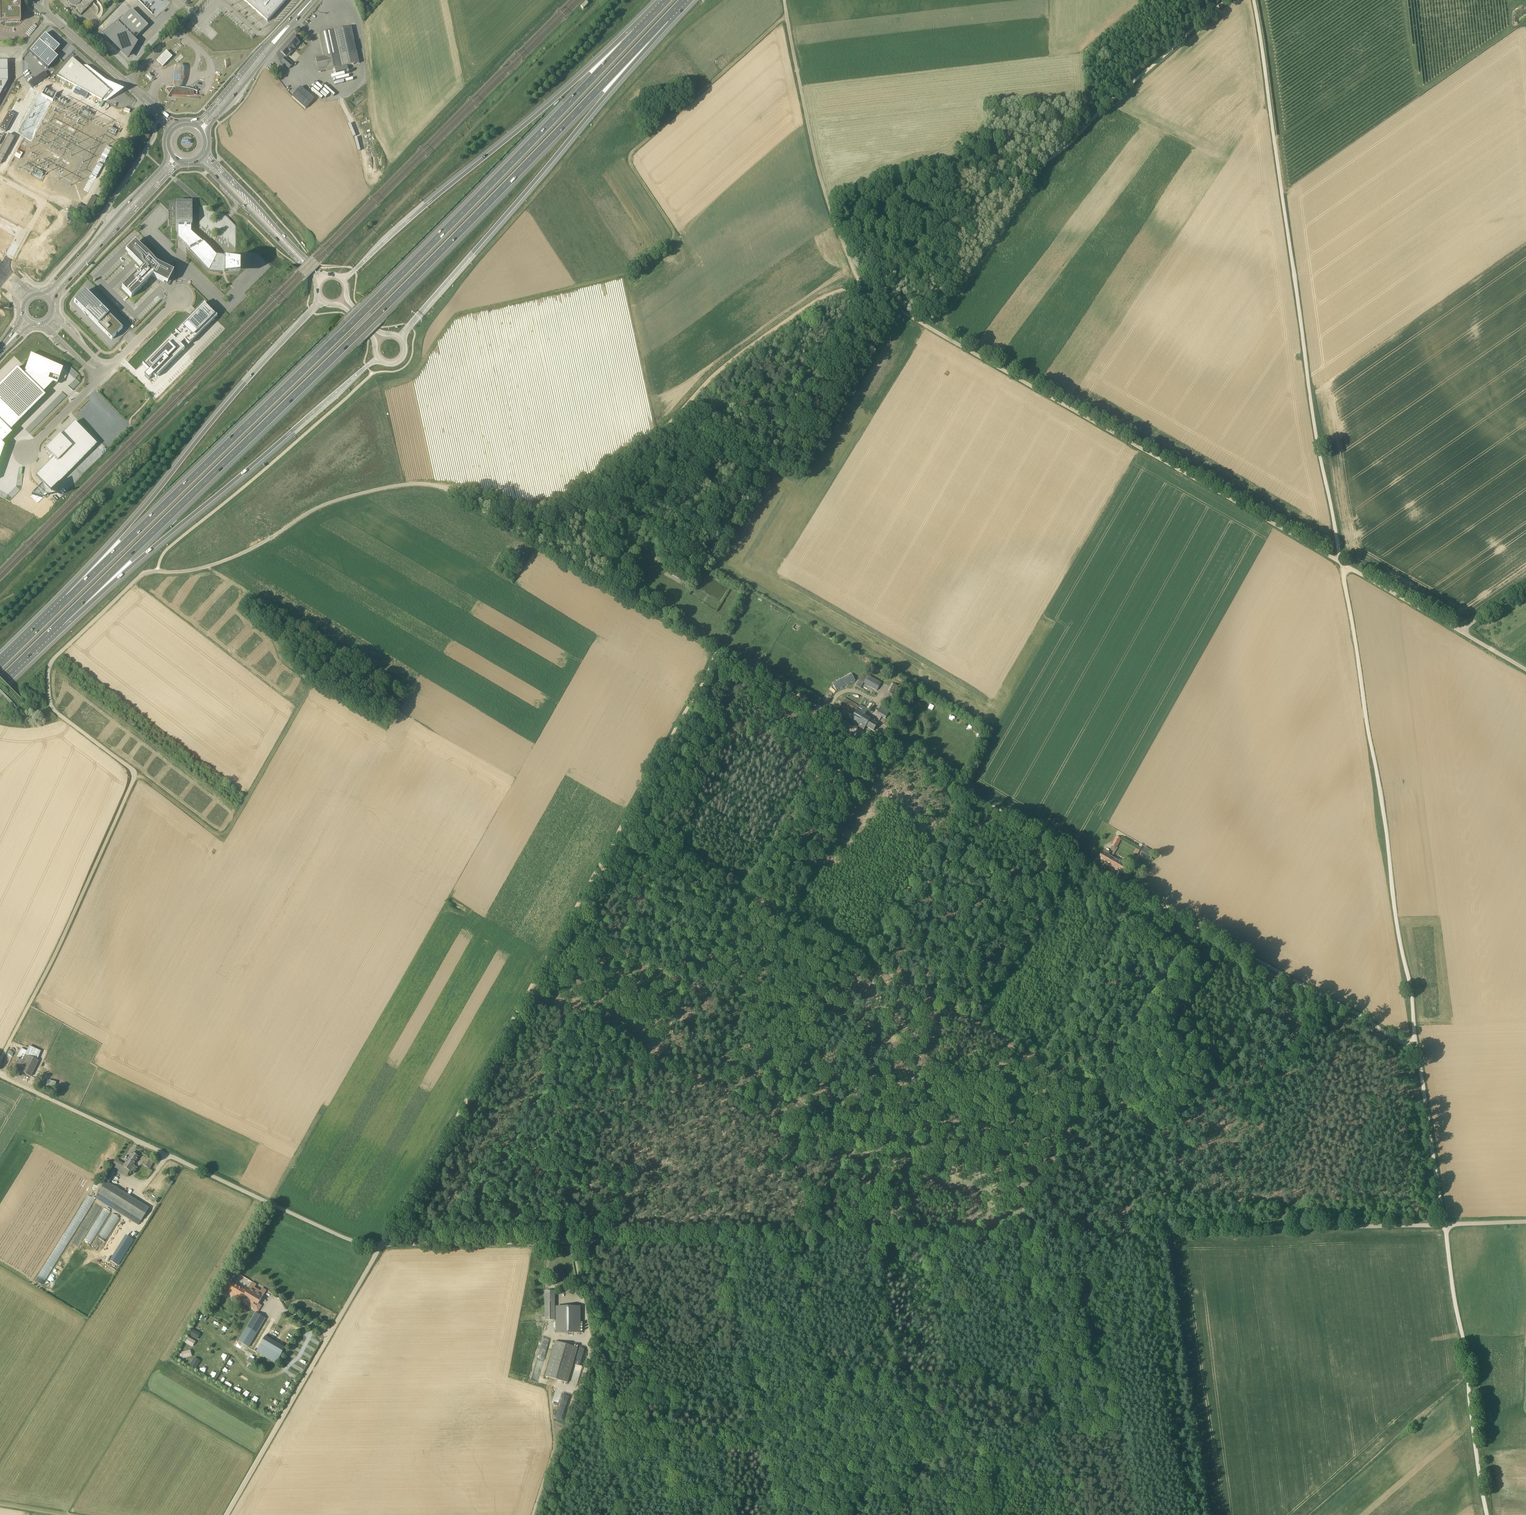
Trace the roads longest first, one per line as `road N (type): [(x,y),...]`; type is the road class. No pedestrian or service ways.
road 1 (unclassified): [(1525,1222),(381,1245)]
road 2 (track): [(1252,0),(1417,1050)]
road 3 (unclassified): [(1461,631),(861,287),(816,159),(784,0)]
road 4 (unclassified): [(956,785),(441,486),(405,484),(341,499),(230,558),(157,571)]
road 5 (motorway): [(61,621),(375,318),(666,18)]
road 6 (motorway): [(635,33),(69,597)]
road 7 (unclassified): [(0,1063),(133,782),(134,773),(56,713),(50,660),(144,573),(157,571)]
road 8 (track): [(381,1245),(625,821)]
road 9 (track): [(861,287),(779,333),(705,387),(659,434),(580,484),(526,503),(445,488)]
road 10 (track): [(1489,1514),(1417,1050)]
road 11 (track): [(1227,0),(1064,149),(861,287)]
road 12 (unclassified): [(381,1245),(352,1241),(0,1074)]
road 13 (motorway): [(402,339),(666,18)]
road 14 (motorway): [(61,621),(379,360)]
road 15 (track): [(978,1025),(625,821)]
road 16 (track): [(1417,1050),(1078,856)]
road 17 (motorway): [(320,300),(69,597)]
road 18 (motorway): [(635,33),(344,280)]
road 19 (track): [(786,16),(630,156),(674,234),(636,269)]
road 20 (track): [(1169,1232),(1171,1136),(978,1025)]
road 21 (unclassified): [(227,1514),(381,1245)]
road 22 (track): [(313,687),(226,835),(134,778)]
road 23 (track): [(724,1238),(770,1499)]
road 24 (track): [(978,1025),(853,1236)]
road 25 (track): [(1078,856),(978,1025)]
road 26 (track): [(625,821),(720,650)]
road 27 (secondary): [(51,301),(180,162)]
road 28 (secondary): [(169,153),(44,295)]
road 29 (secondary): [(197,161),(317,283)]
road 30 (secondary): [(325,275),(205,153)]
road 31 (track): [(535,1514),(590,1353)]
road 32 (track): [(590,1353),(621,1502)]
road 33 (track): [(770,1499),(621,1502)]
road 34 (track): [(915,1486),(770,1499)]
road 35 (track): [(1078,856),(956,785)]

